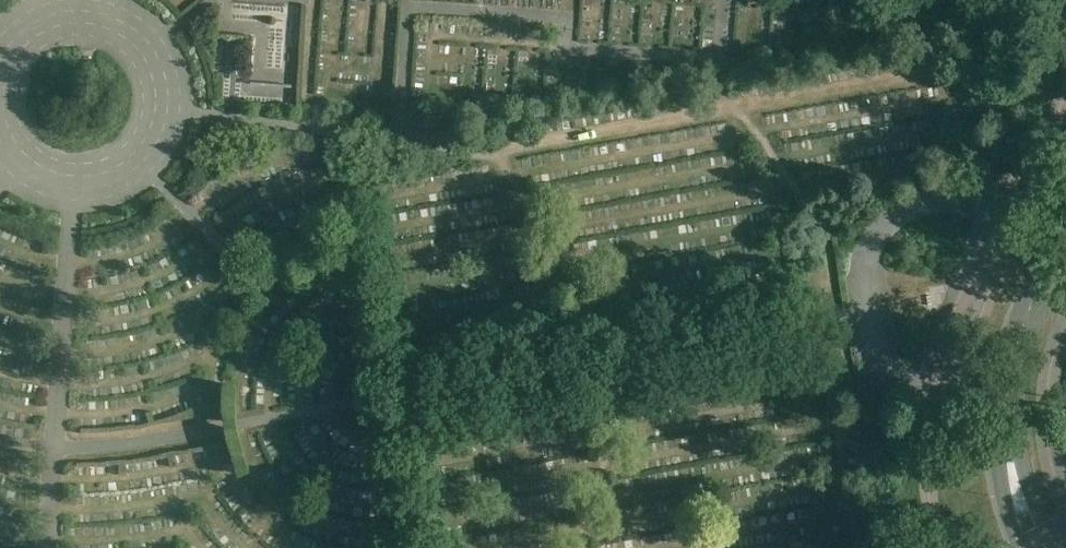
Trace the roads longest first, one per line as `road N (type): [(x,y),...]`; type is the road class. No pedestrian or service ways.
road 1 (tertiary): [(1041,547),(1017,479),(1012,399),(1022,337),(1065,213)]

